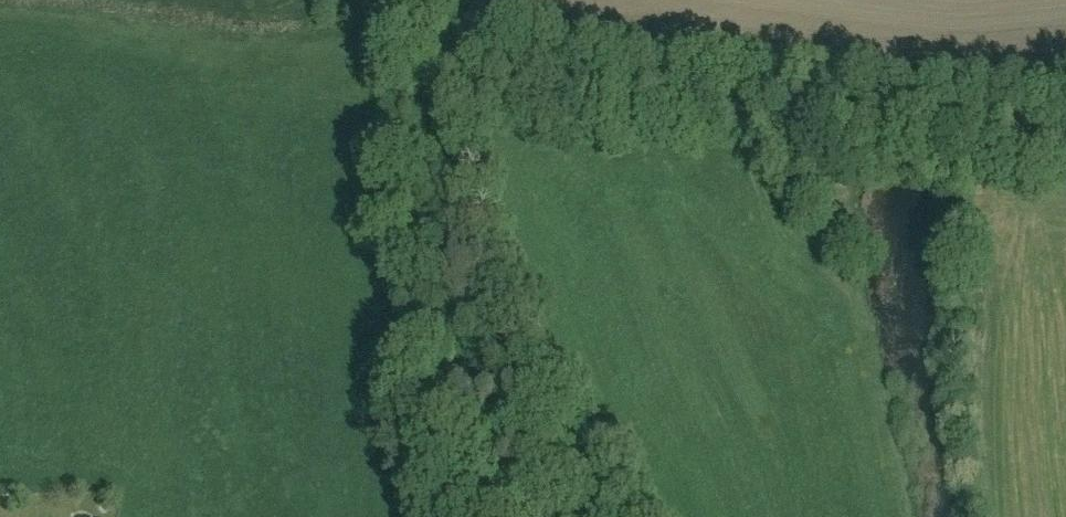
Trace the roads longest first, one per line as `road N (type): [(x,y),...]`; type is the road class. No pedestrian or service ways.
road 1 (track): [(430,57),(1065,130)]
road 2 (residential): [(400,0),(564,340),(616,516)]

